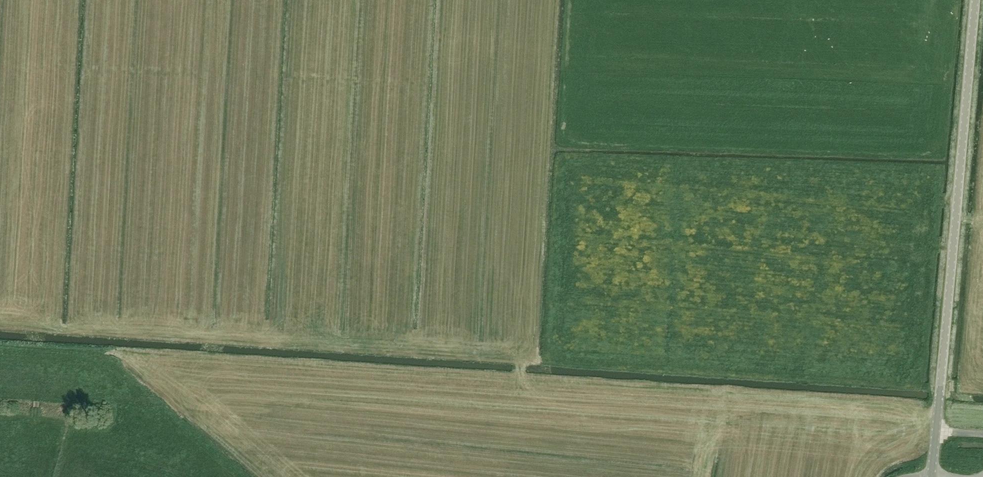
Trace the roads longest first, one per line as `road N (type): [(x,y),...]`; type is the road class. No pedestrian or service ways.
road 1 (tertiary): [(931,476),(977,0)]

